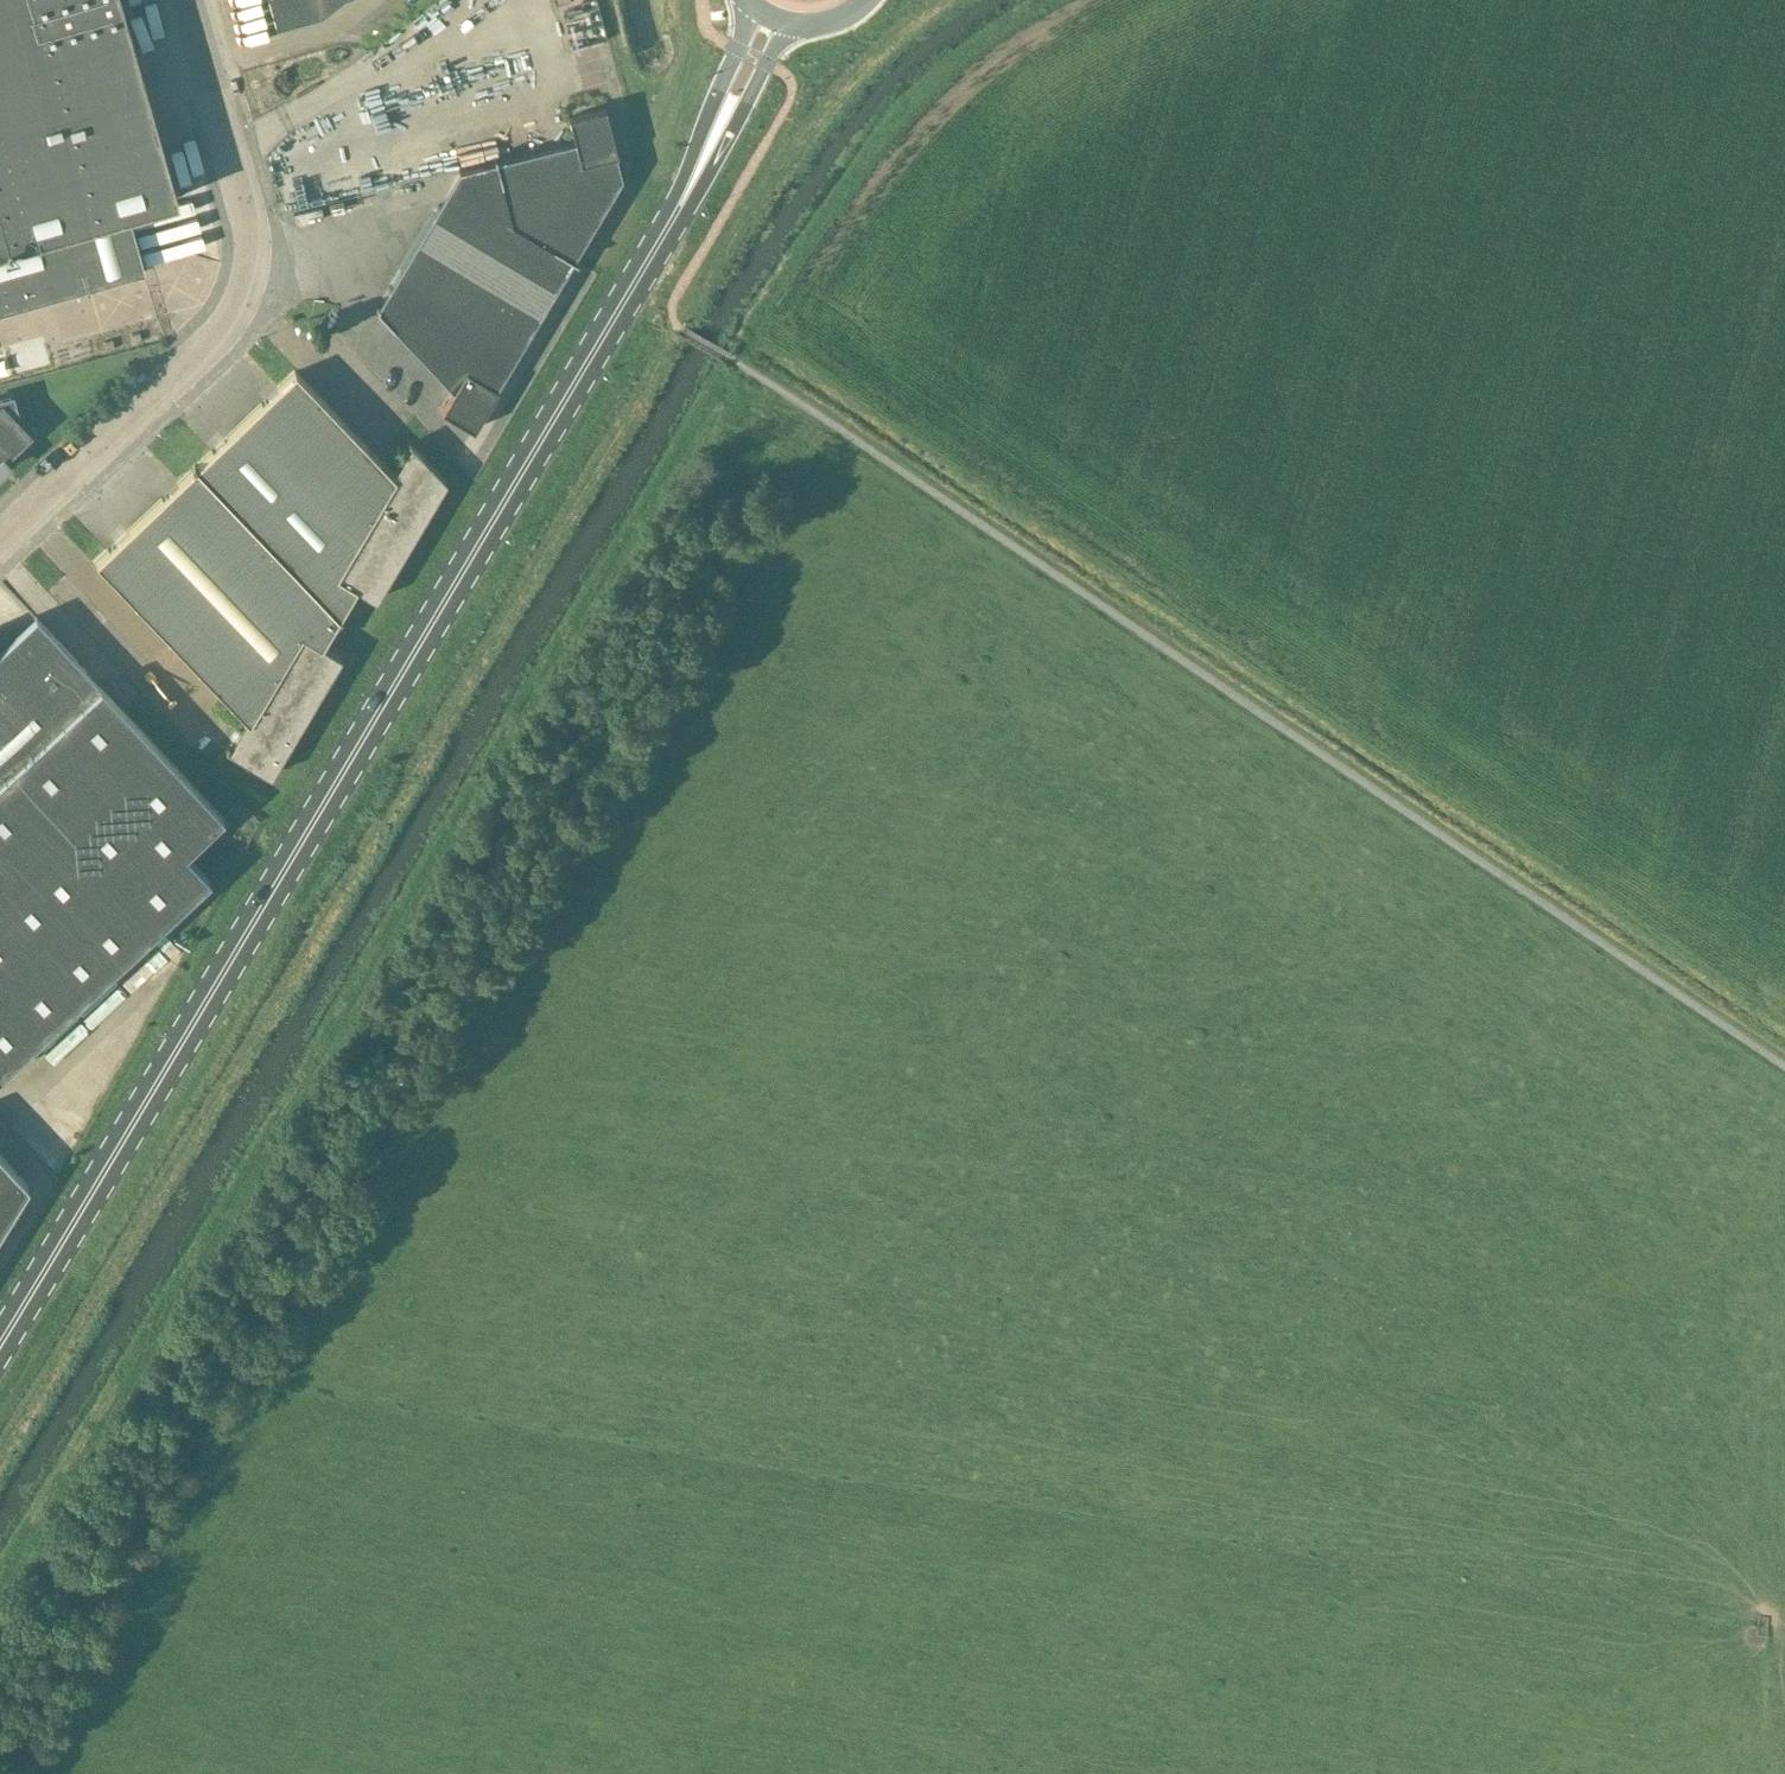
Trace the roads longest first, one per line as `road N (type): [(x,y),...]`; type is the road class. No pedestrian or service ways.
road 1 (primary): [(686,196),(0,1348)]
road 2 (unclassified): [(0,539),(223,335),(247,292),(255,249),(249,198),(192,0)]
road 3 (primary): [(750,8),(686,196)]
road 4 (primary): [(686,196),(789,28)]

